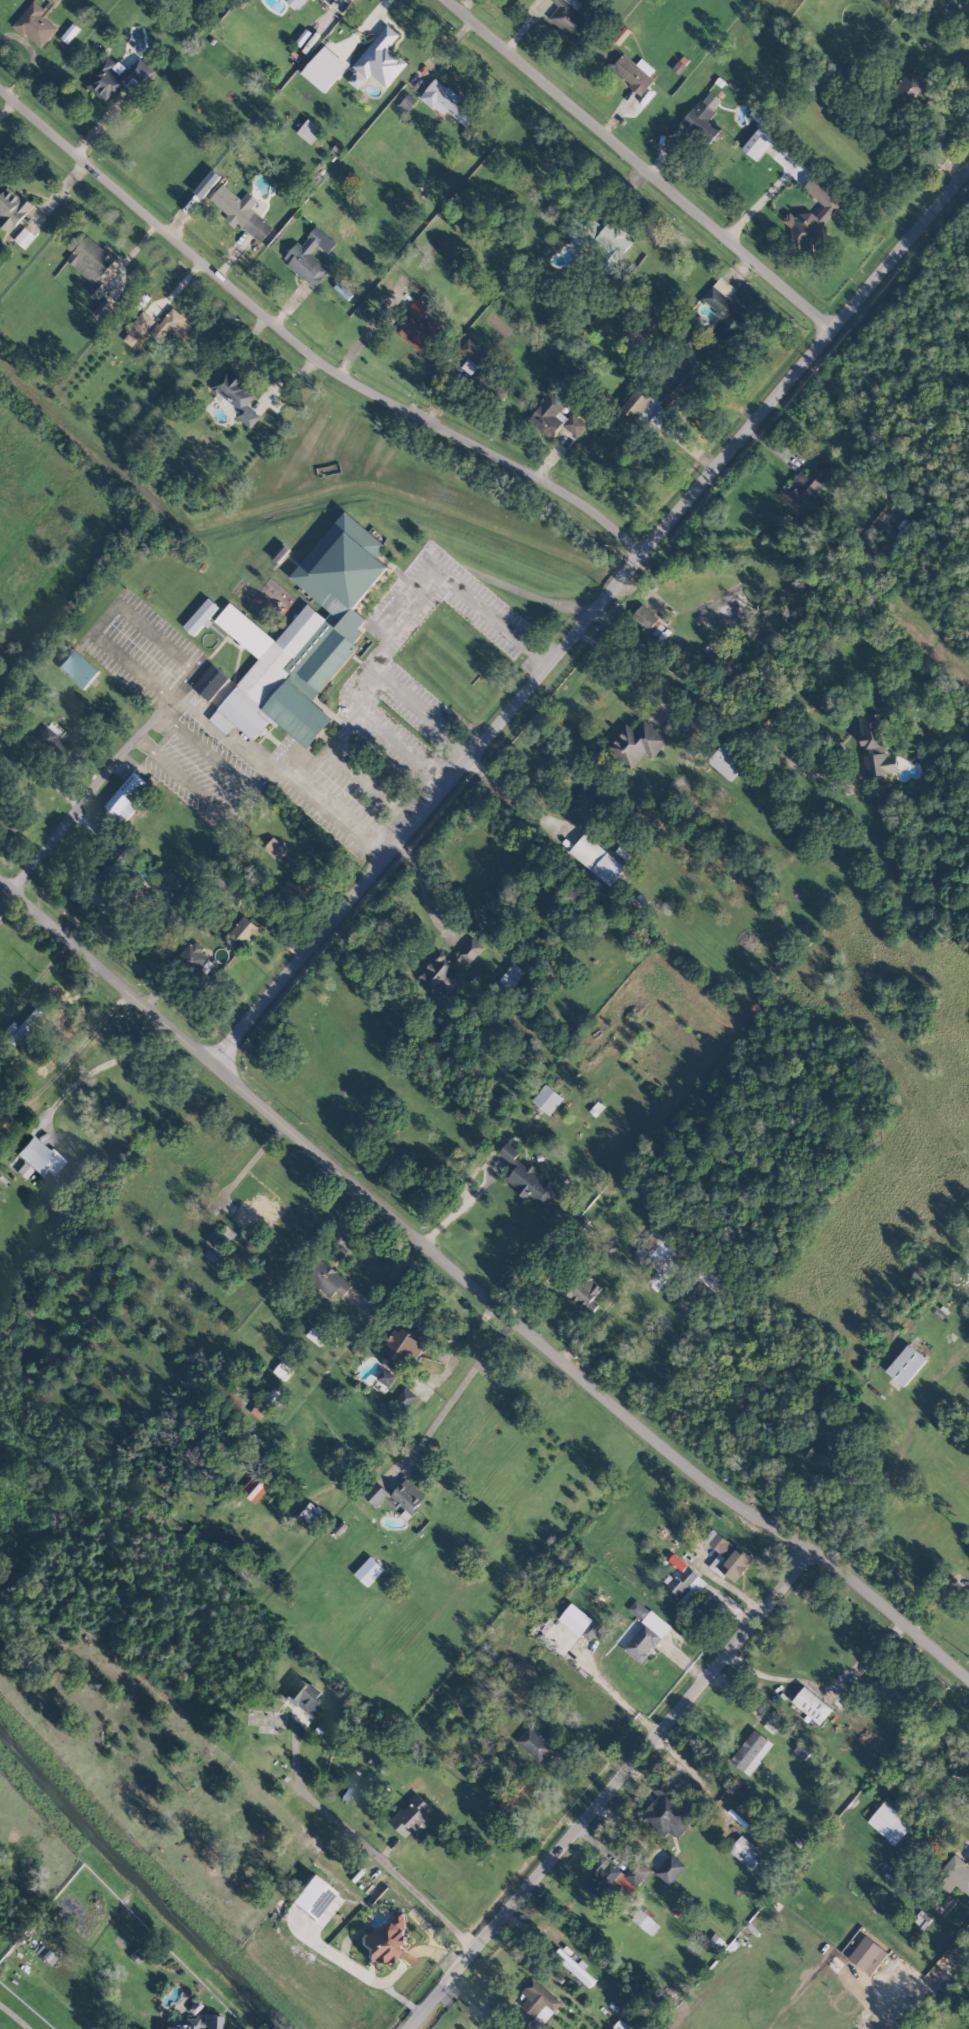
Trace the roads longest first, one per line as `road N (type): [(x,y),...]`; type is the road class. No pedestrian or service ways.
road 1 (tertiary): [(0,878),(510,1322),(733,1503),(856,1582),(968,1680)]
road 2 (tertiary): [(216,1065),(968,174)]
road 3 (residential): [(0,94),(341,382),(582,505),(640,561)]
road 4 (tertiary): [(403,2028),(816,1559)]
road 5 (residential): [(446,0),(835,332)]
road 6 (residential): [(13,889),(180,687)]

